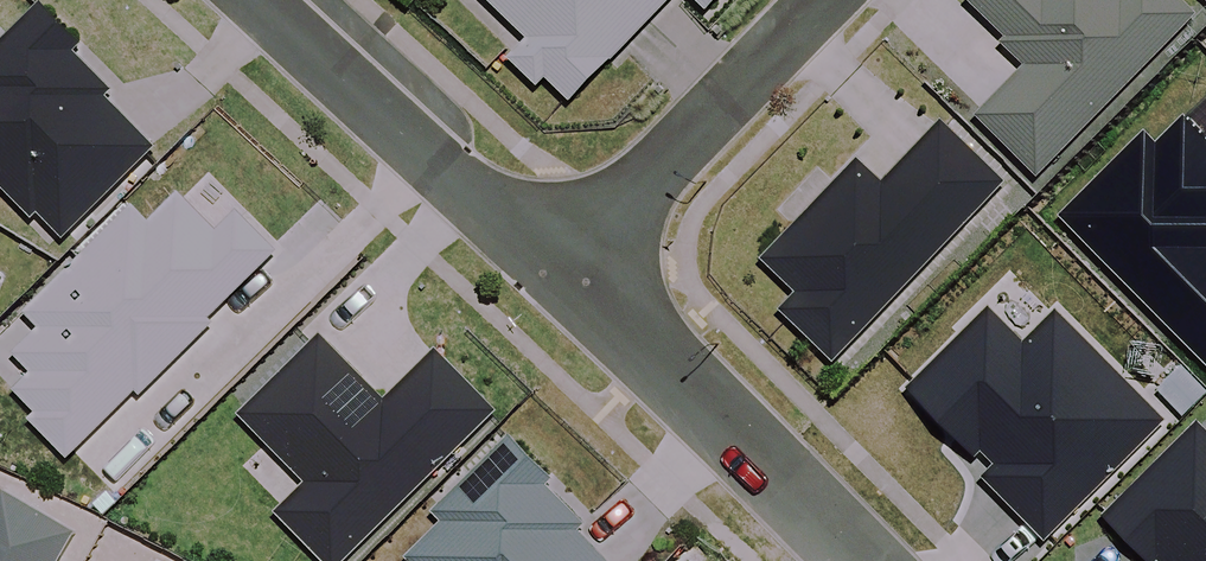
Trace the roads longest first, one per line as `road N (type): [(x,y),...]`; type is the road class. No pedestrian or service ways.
road 1 (residential): [(560,274),(854,560)]
road 2 (residential): [(262,0),(560,274)]
road 3 (residential): [(829,0),(560,274)]

